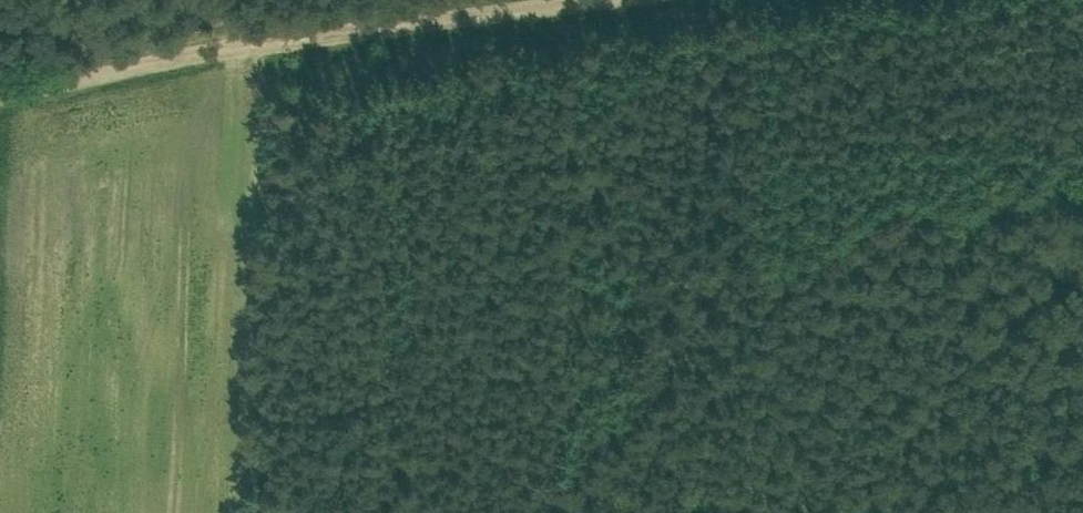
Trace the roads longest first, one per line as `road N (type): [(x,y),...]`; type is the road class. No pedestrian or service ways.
road 1 (unclassified): [(0,89),(566,0)]

